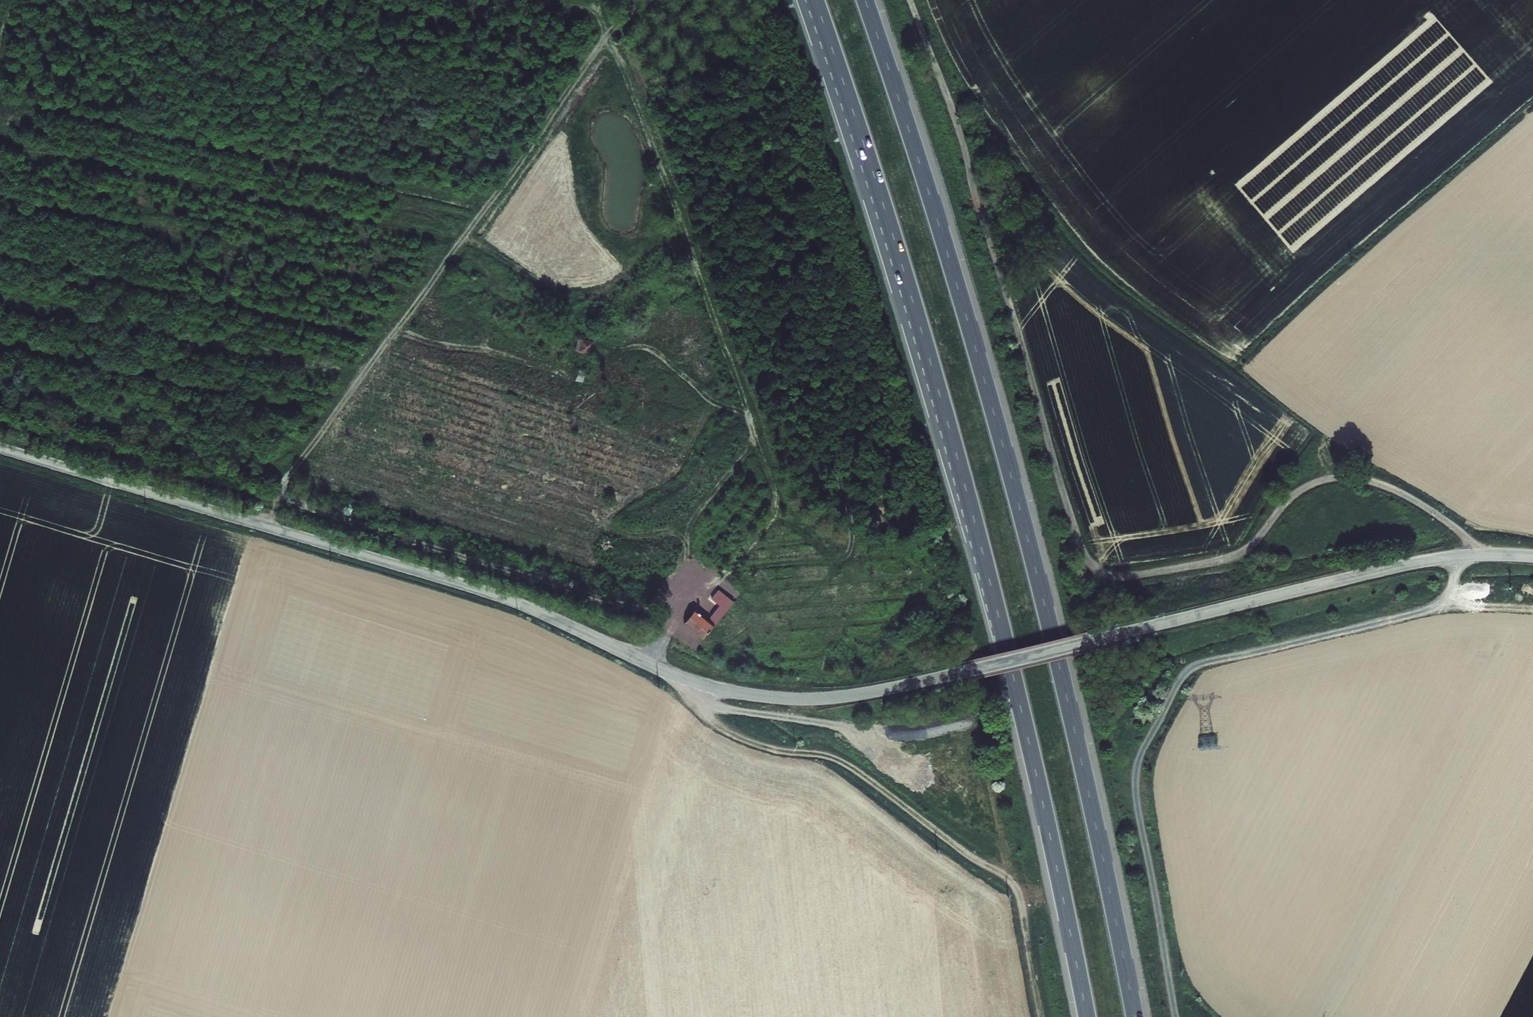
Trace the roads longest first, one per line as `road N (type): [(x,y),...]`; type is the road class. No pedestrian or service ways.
road 1 (tertiary): [(0,448),(483,590),(695,683),(792,699),(882,690),(1429,560),(1532,557)]
road 2 (motorway): [(815,0),(959,464),(1087,1016)]
road 3 (motorway): [(1135,1016),(1073,721),(1001,437),(865,0)]
road 4 (track): [(1477,554),(1448,522),(1402,493),(1336,478),(1292,496),(1256,542),(1227,560),(1124,578),(1094,568),(1079,544),(910,0)]
road 5 (track): [(1461,556),(1448,596),(1425,611),(1208,662),(1172,697),(1132,781),(1178,1016)]
road 6 (track): [(269,528),(285,483),(357,376),(624,0)]
road 7 (track): [(1039,1016),(1018,894),(842,762),(729,737),(683,679)]
road 8 (track): [(652,612),(279,500)]

